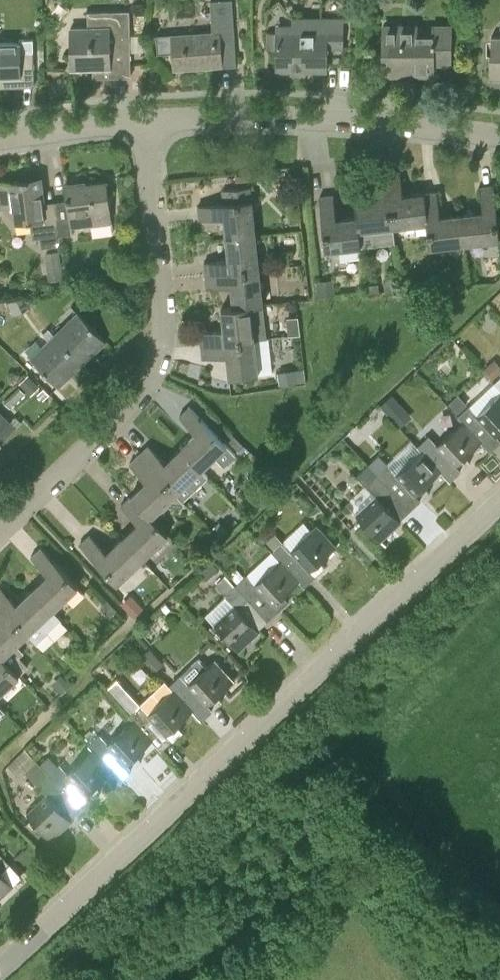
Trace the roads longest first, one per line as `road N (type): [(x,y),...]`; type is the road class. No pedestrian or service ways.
road 1 (tertiary): [(0,967),(499,501)]
road 2 (residential): [(0,525),(137,400),(160,360),(144,121)]
road 3 (residential): [(144,121),(375,109),(499,126)]
road 4 (residential): [(0,138),(144,121)]

